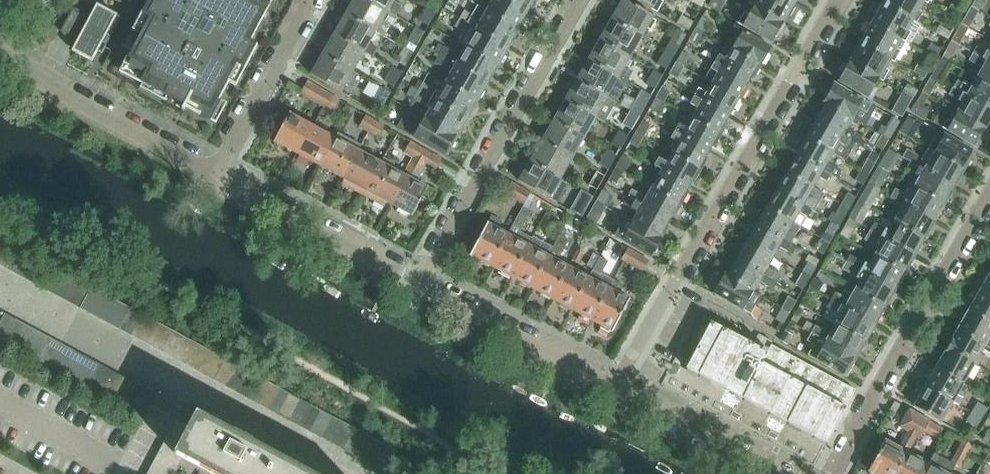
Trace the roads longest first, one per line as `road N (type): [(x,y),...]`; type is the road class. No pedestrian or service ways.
road 1 (residential): [(618,391),(839,0)]
road 2 (residential): [(581,0),(424,284)]
road 3 (residential): [(989,197),(829,473)]
road 4 (residential): [(220,175),(0,56)]
road 5 (residential): [(424,284),(220,175)]
road 6 (residential): [(618,391),(424,284)]
road 7 (residential): [(220,175),(313,0)]
road 8 (residential): [(775,473),(618,391)]

